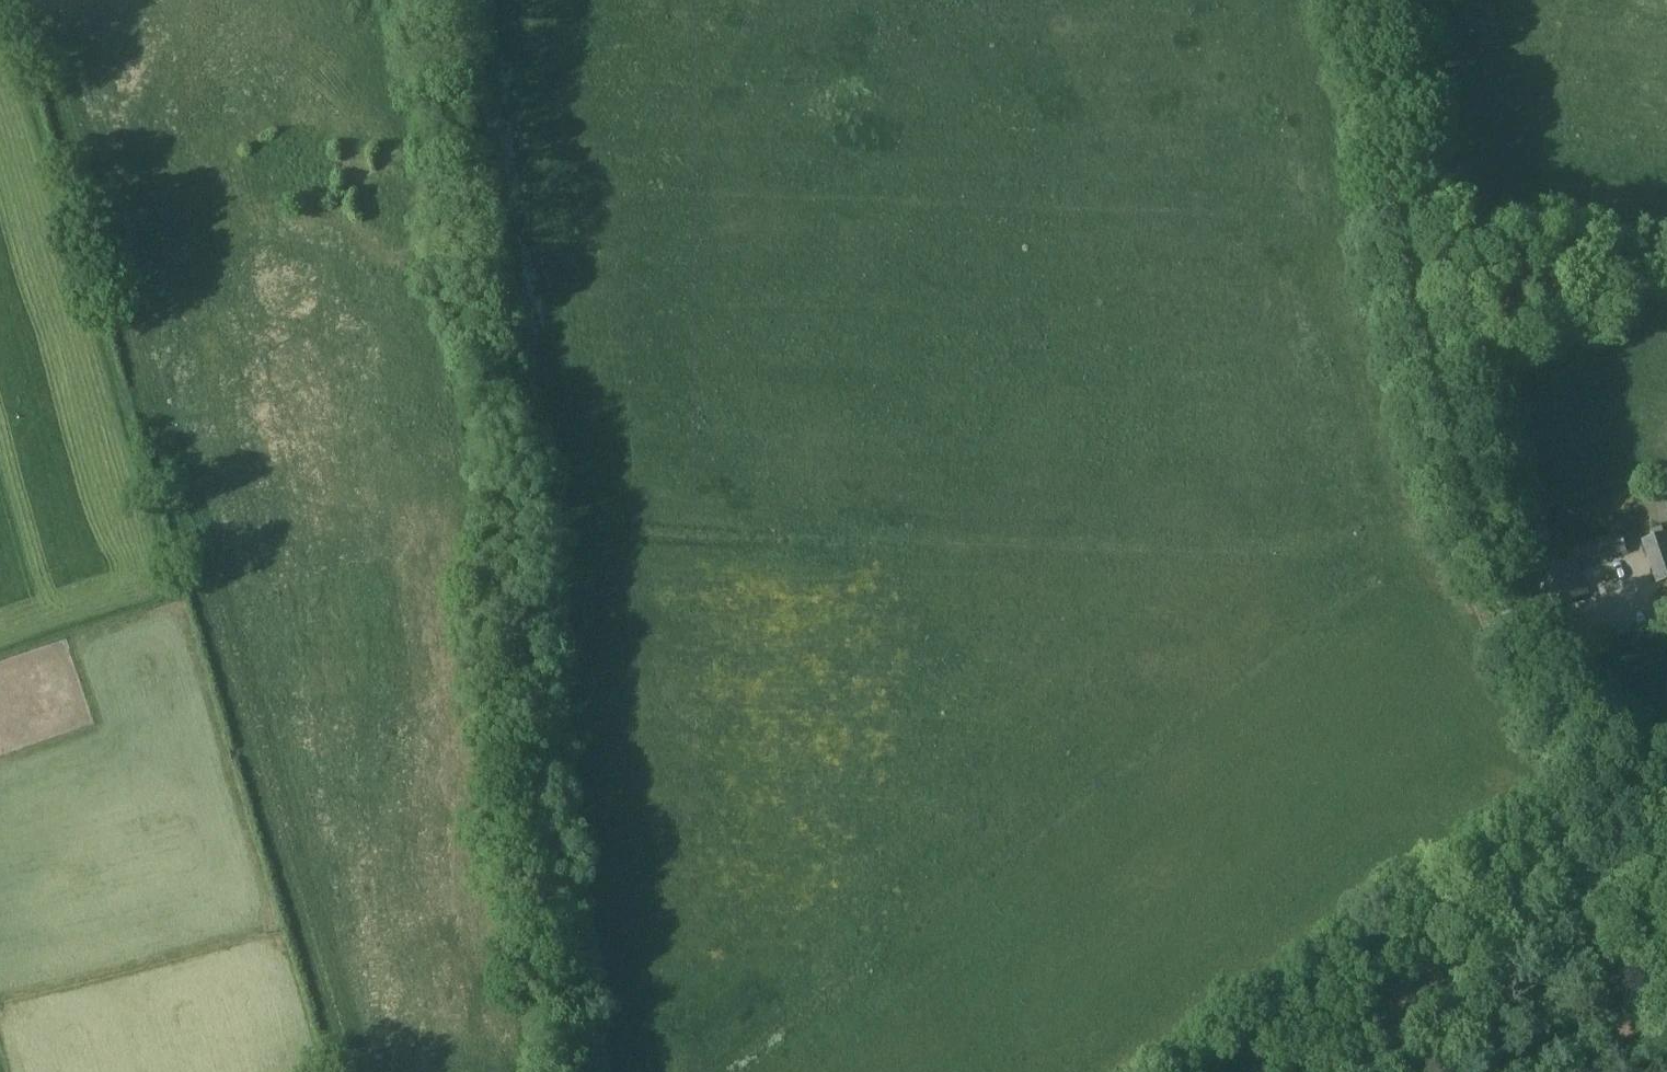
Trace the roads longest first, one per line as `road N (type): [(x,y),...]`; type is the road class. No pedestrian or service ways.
road 1 (tertiary): [(1666,972),(1495,567),(1430,367),(1391,212),(1369,0)]

